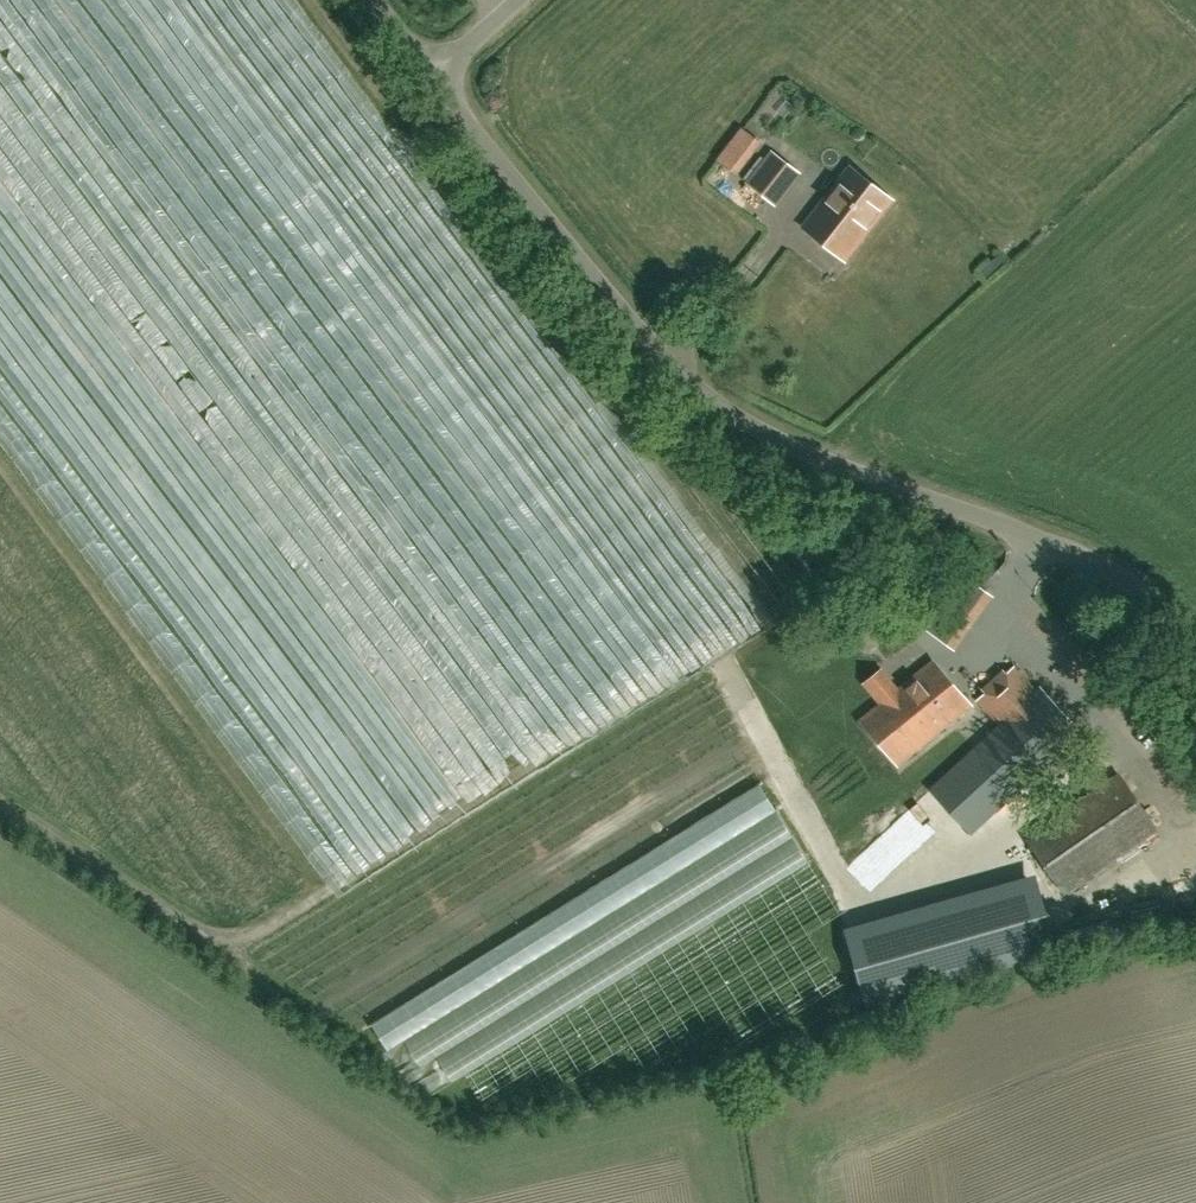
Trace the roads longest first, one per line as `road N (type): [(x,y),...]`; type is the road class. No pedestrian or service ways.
road 1 (unclassified): [(1195,637),(1138,585),(1086,556),(782,439),(711,398),(596,279),(434,75)]

